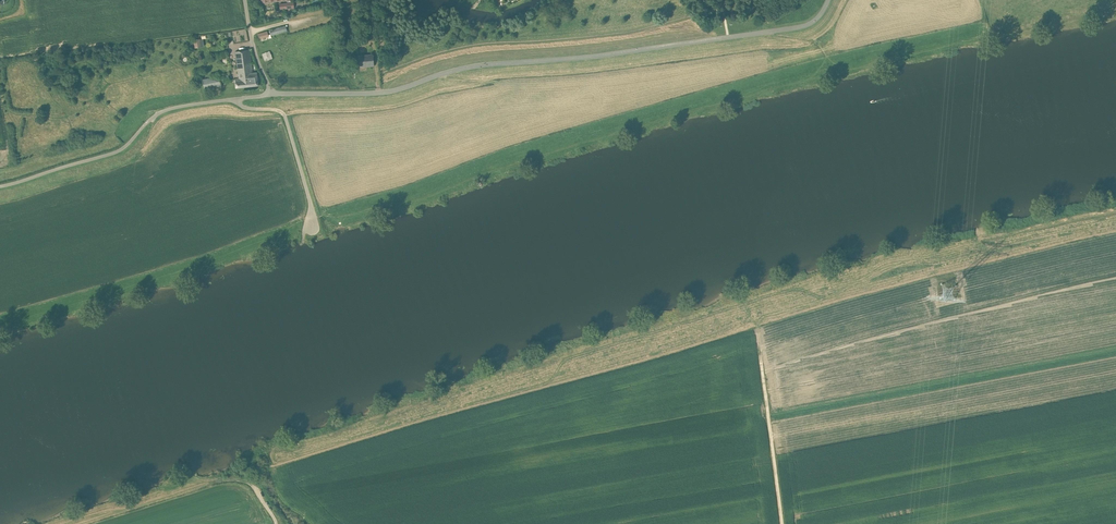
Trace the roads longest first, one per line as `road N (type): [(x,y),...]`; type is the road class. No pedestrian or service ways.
road 1 (unclassified): [(269,96),(391,92),(481,66),(798,29),(828,0)]
road 2 (unclassified): [(0,187),(122,149),(168,109),(269,96)]
road 3 (track): [(782,523),(761,358)]
road 4 (track): [(234,100),(284,117),(311,221)]

